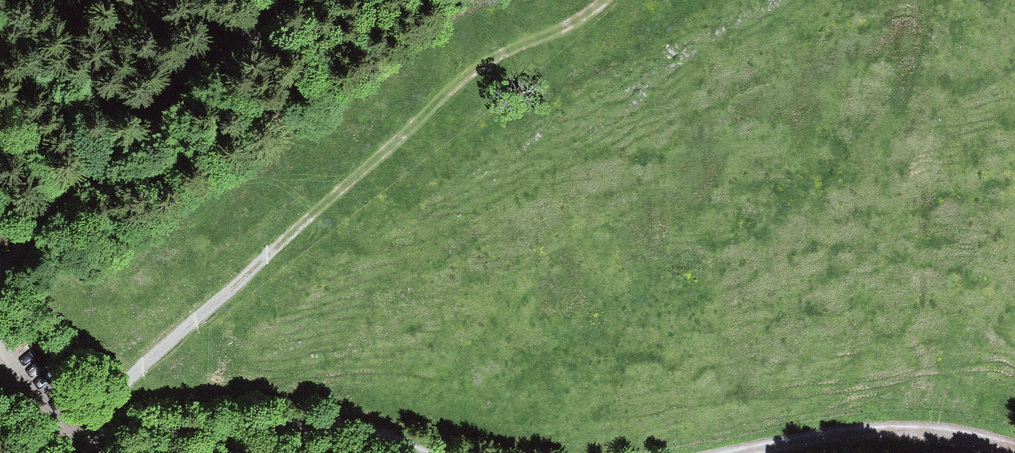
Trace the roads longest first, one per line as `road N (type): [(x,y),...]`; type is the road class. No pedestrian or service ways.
road 1 (track): [(613,0),(583,26),(521,46),(475,78),(80,430)]
road 2 (track): [(80,430),(153,434),(293,424),(423,452)]
road 3 (track): [(755,452),(909,428),(1014,450)]

